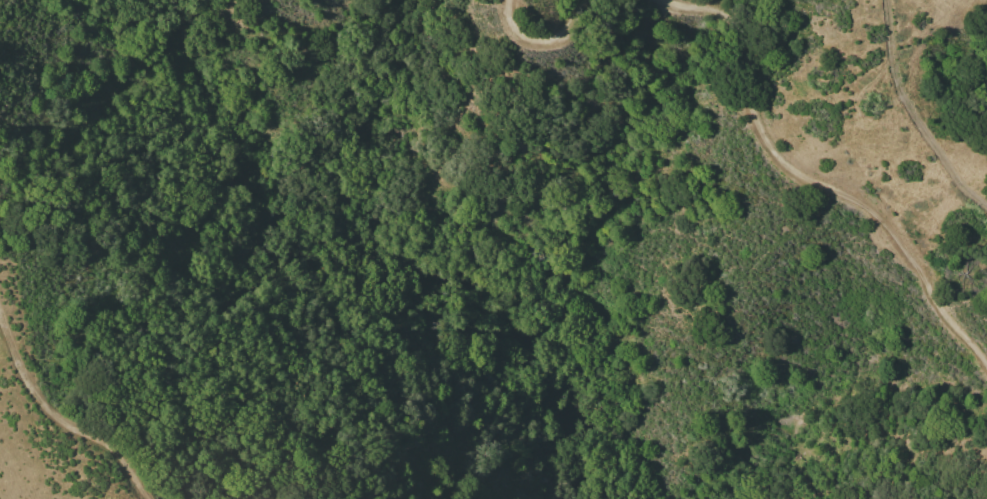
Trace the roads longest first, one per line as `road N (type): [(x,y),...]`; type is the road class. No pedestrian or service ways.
road 1 (track): [(986,370),(892,229),(776,162),(752,115),(739,20),(647,0)]
road 2 (track): [(148,498),(115,452),(52,420),(30,393),(0,318)]
road 3 (track): [(584,0),(571,33),(549,44),(513,27),(510,0)]

